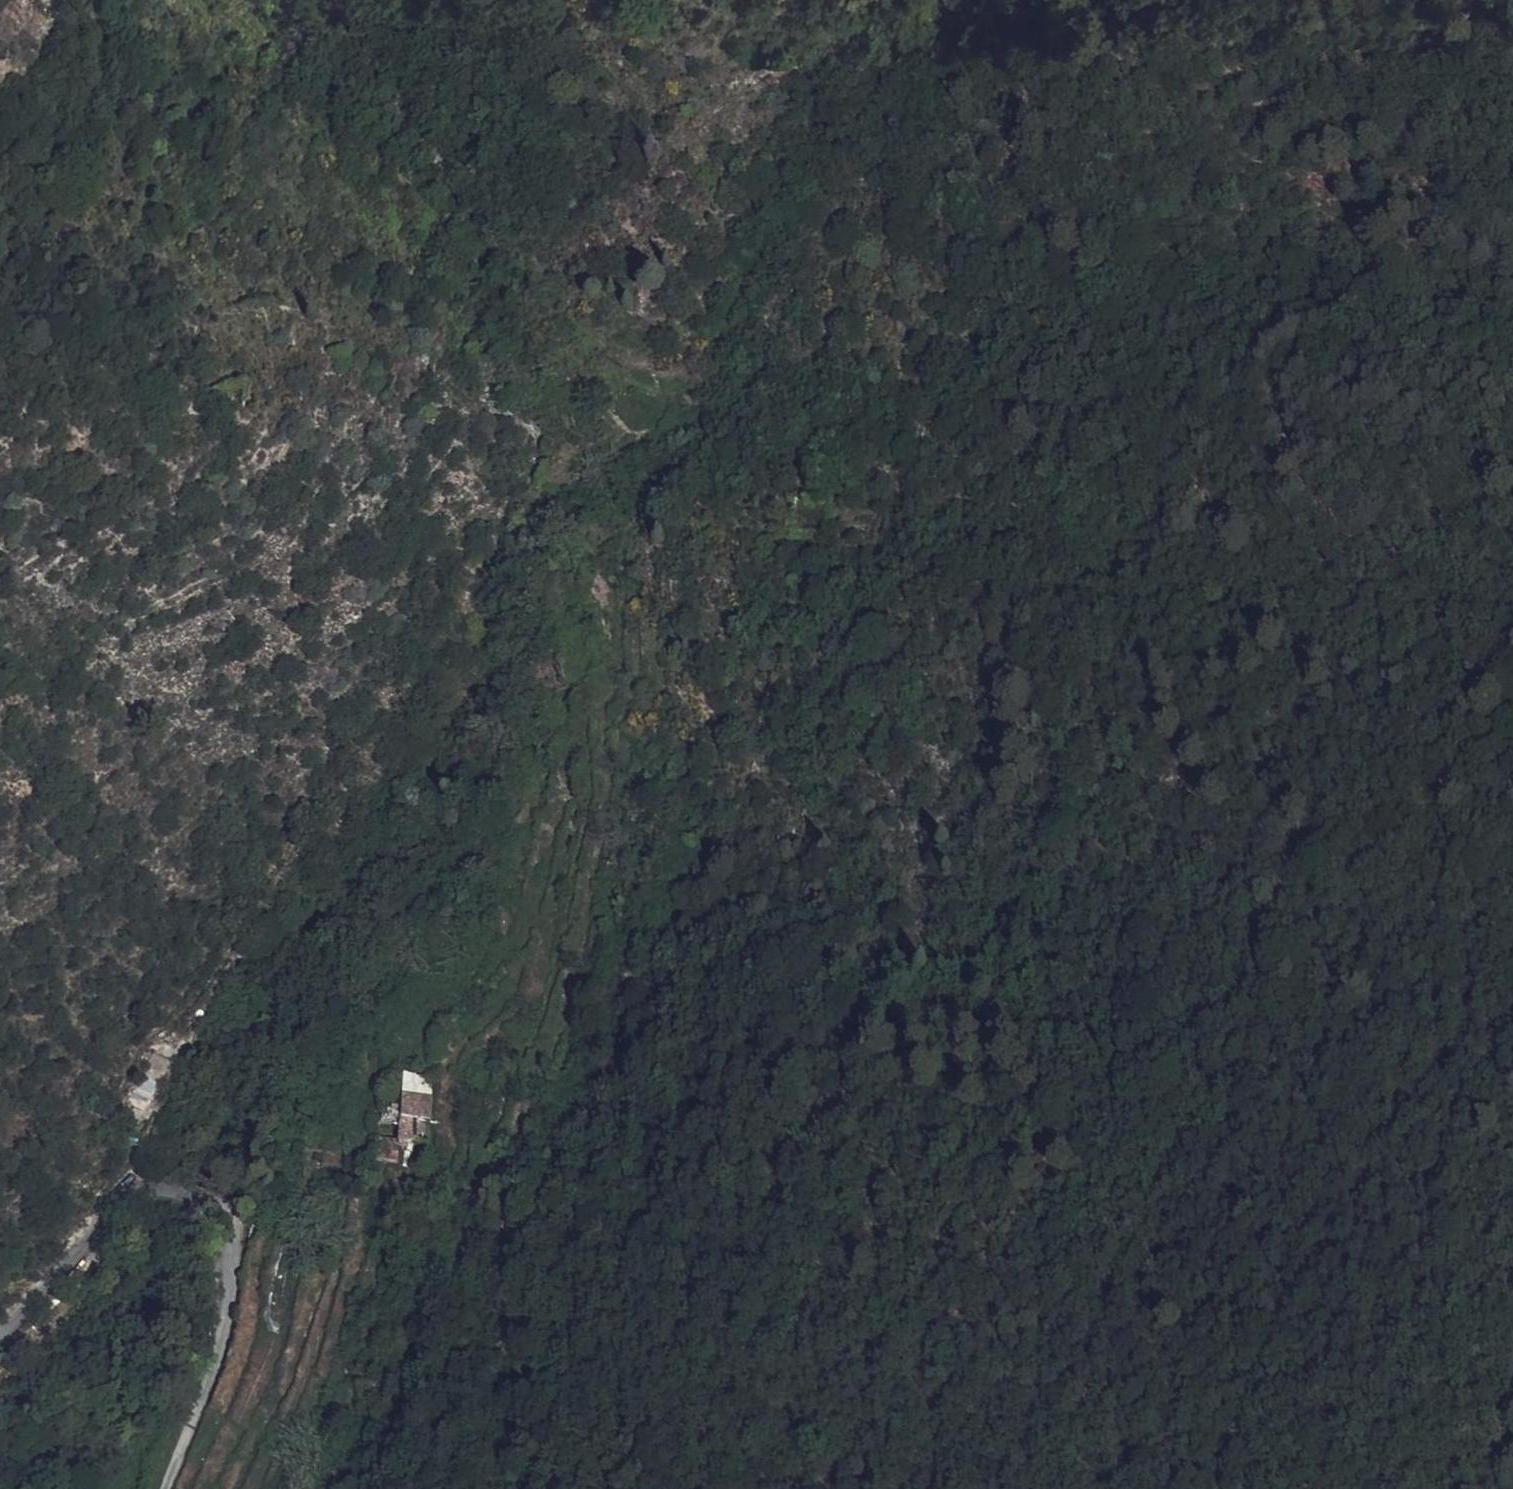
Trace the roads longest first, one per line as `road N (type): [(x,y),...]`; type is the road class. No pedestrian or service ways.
road 1 (unclassified): [(167,1488),(230,1313),(233,1241),(222,1193),(173,1173),(138,1179),(47,1294),(0,1333)]

